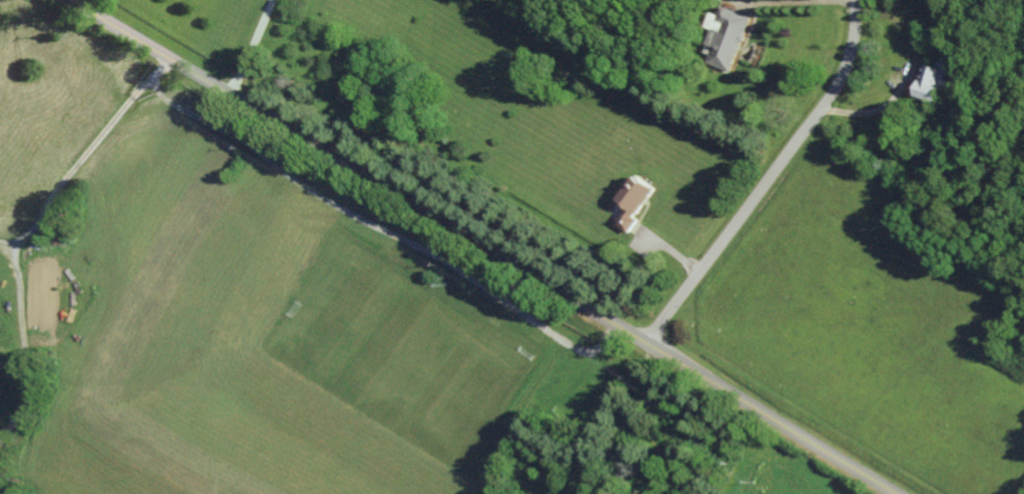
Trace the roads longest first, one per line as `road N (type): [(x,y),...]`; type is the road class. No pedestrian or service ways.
road 1 (secondary): [(70,0),(894,493)]
road 2 (residential): [(649,346),(827,103),(850,53),(856,0)]
road 3 (residential): [(501,258),(470,286),(397,398),(352,472),(355,493)]
road 4 (residential): [(484,493),(519,420),(551,377),(563,340),(595,353),(614,324)]

